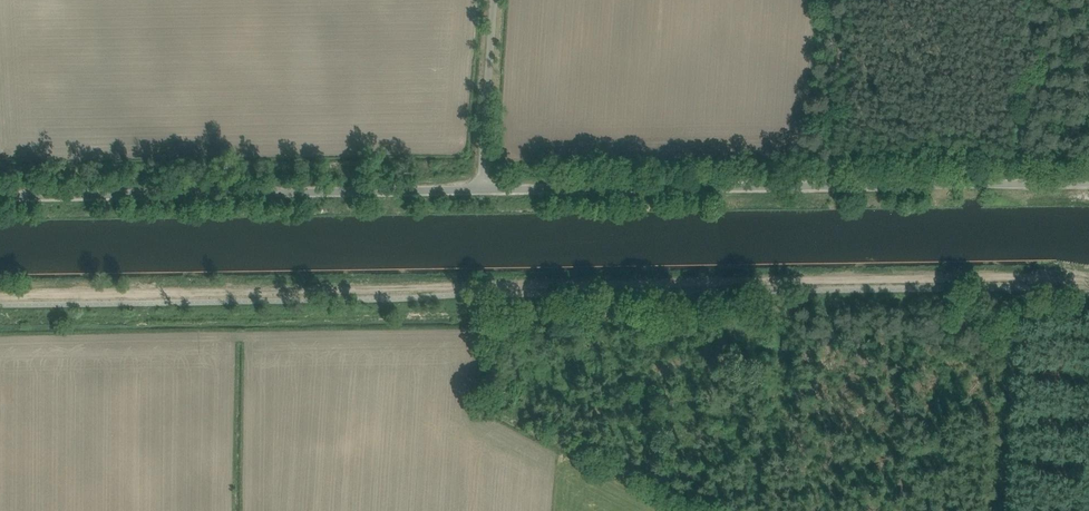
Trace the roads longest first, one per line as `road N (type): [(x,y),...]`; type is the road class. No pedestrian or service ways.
road 1 (track): [(1088,277),(0,290)]
road 2 (unclassified): [(480,186),(1088,178)]
road 3 (unclassified): [(0,192),(480,186)]
road 4 (unclassified): [(480,186),(493,0)]

